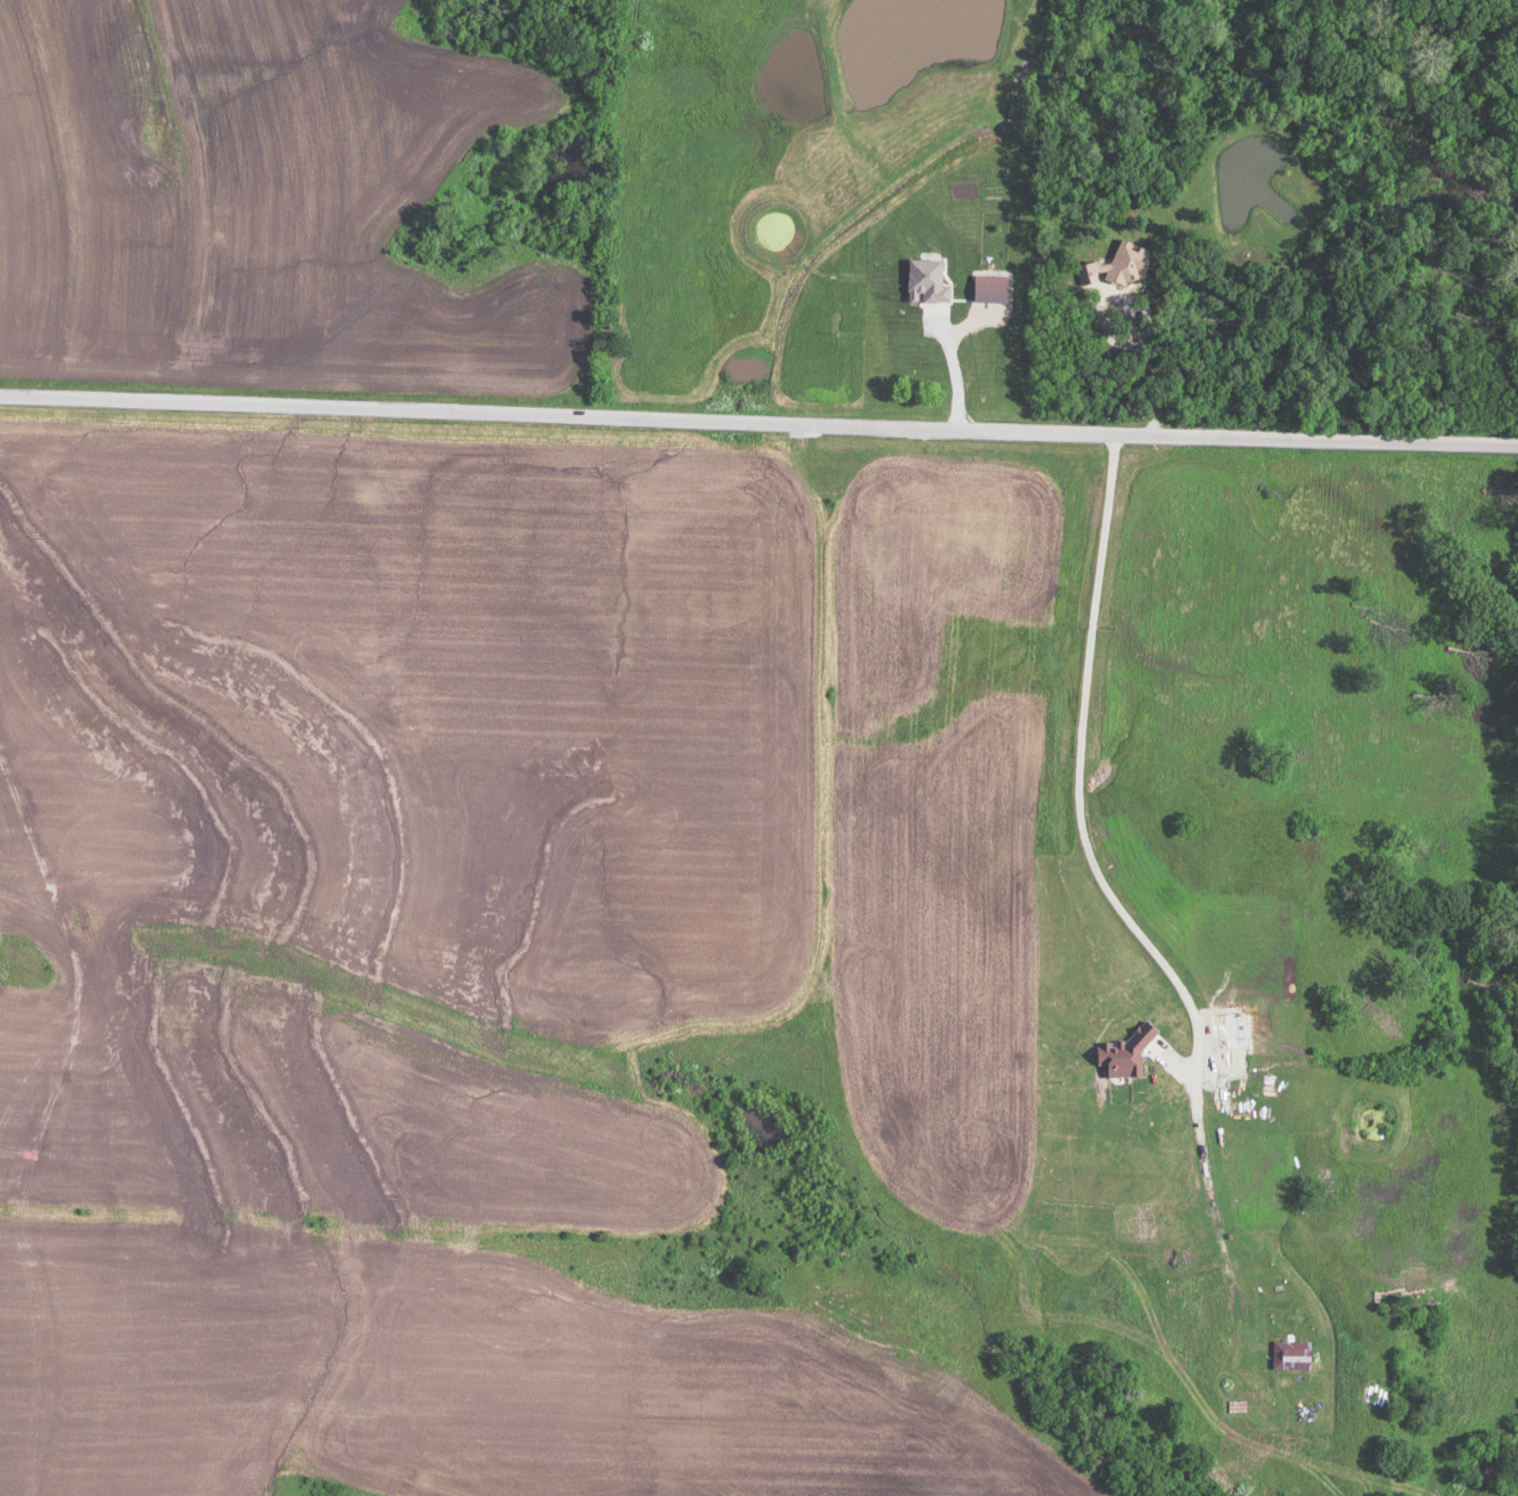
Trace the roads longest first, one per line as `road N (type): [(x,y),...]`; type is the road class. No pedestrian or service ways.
road 1 (tertiary): [(1517,450),(0,404)]

